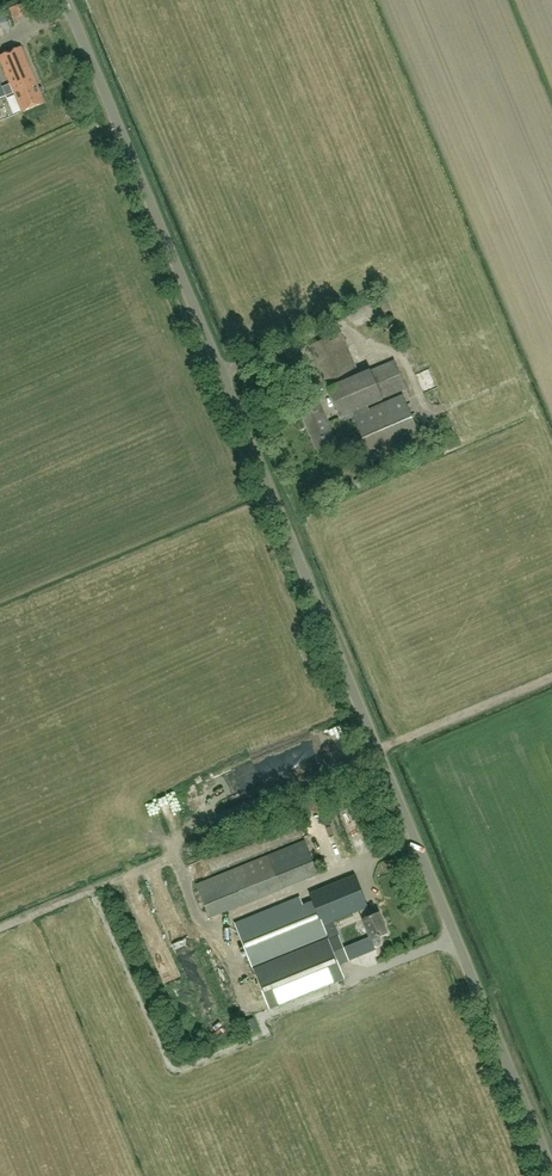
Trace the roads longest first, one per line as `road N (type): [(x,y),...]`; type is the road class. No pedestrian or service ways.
road 1 (unclassified): [(551,1168),(67,0)]

